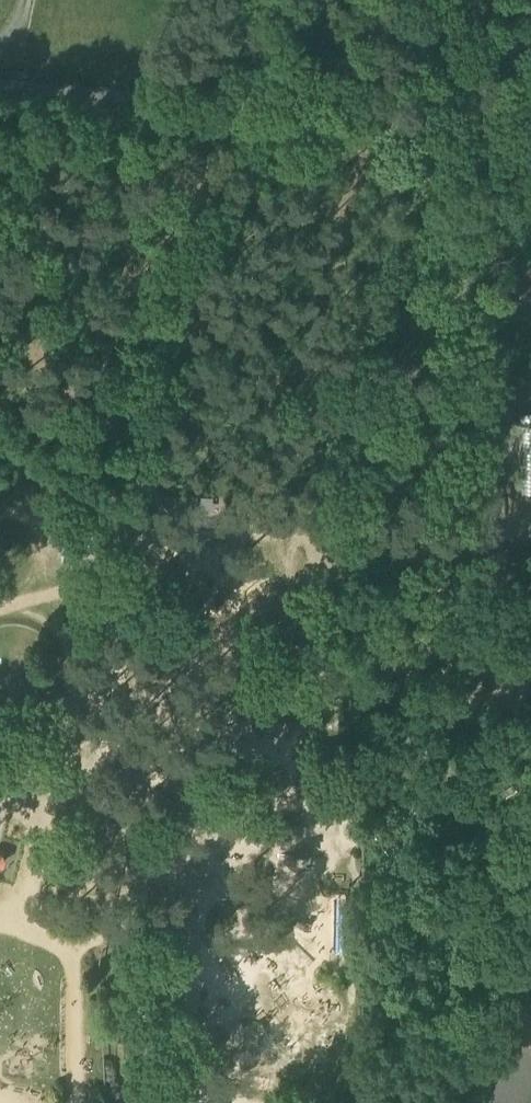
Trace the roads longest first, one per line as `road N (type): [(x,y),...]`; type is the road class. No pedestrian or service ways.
road 1 (unclassified): [(0,80),(530,127)]

